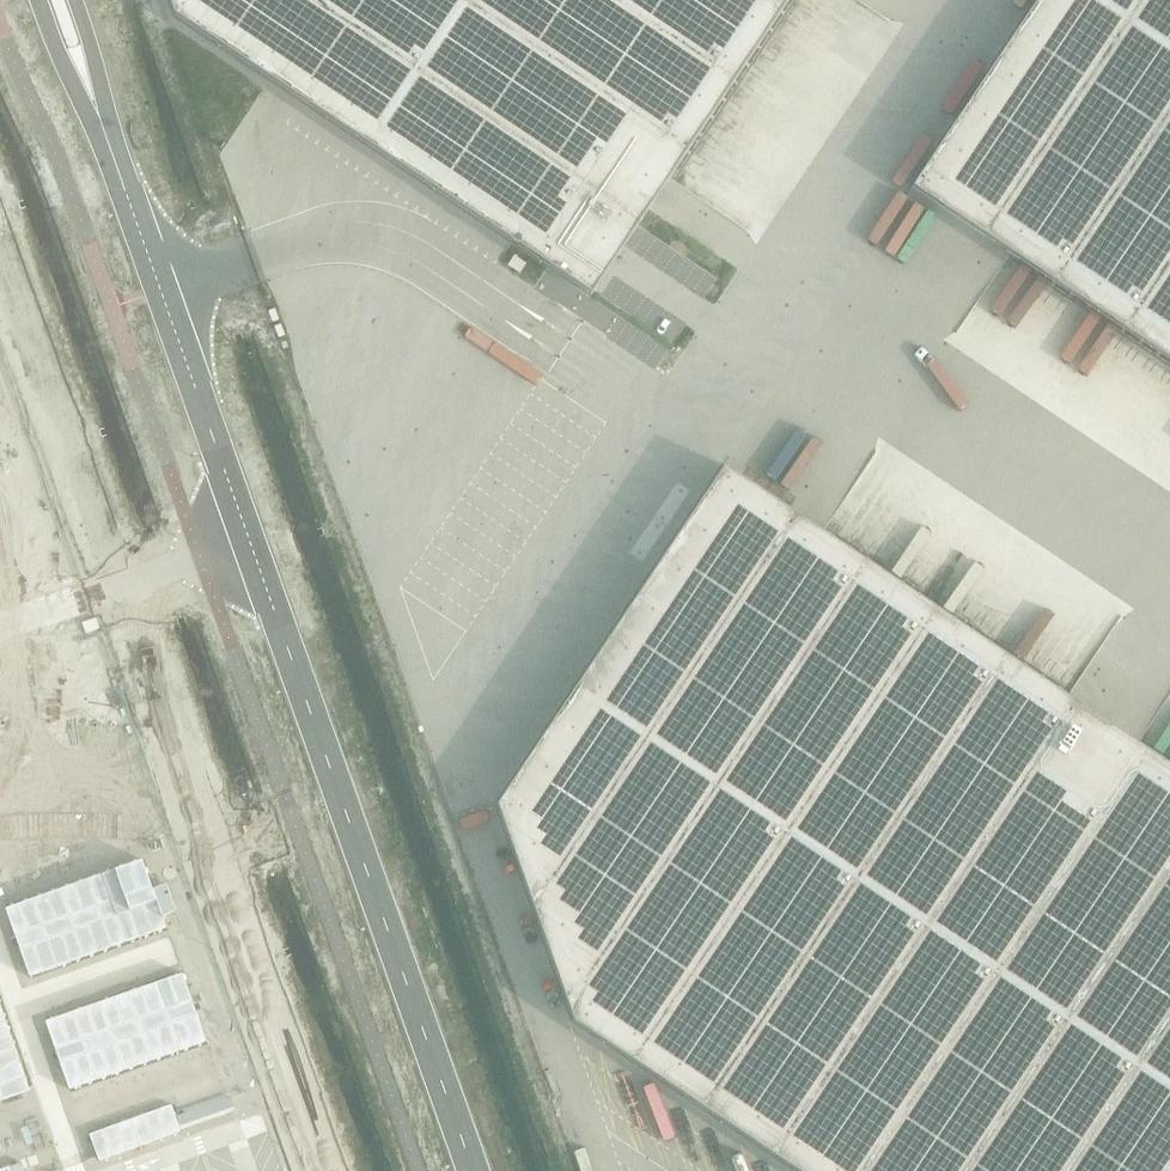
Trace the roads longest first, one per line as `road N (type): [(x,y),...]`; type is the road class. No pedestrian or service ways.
road 1 (tertiary): [(89,84),(473,1170)]

